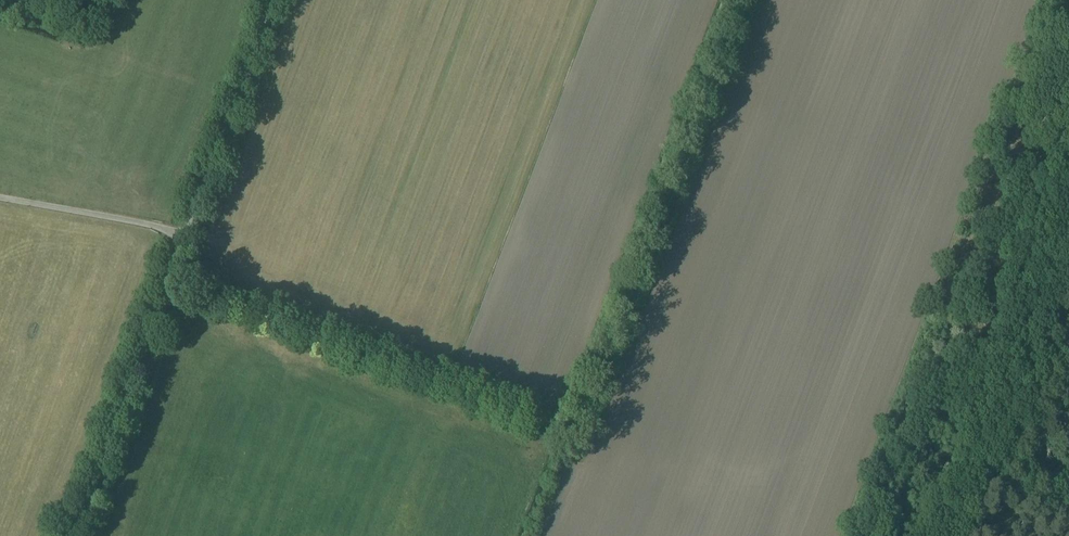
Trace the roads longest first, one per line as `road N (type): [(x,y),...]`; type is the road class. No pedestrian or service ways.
road 1 (unclassified): [(77,535),(274,0)]

